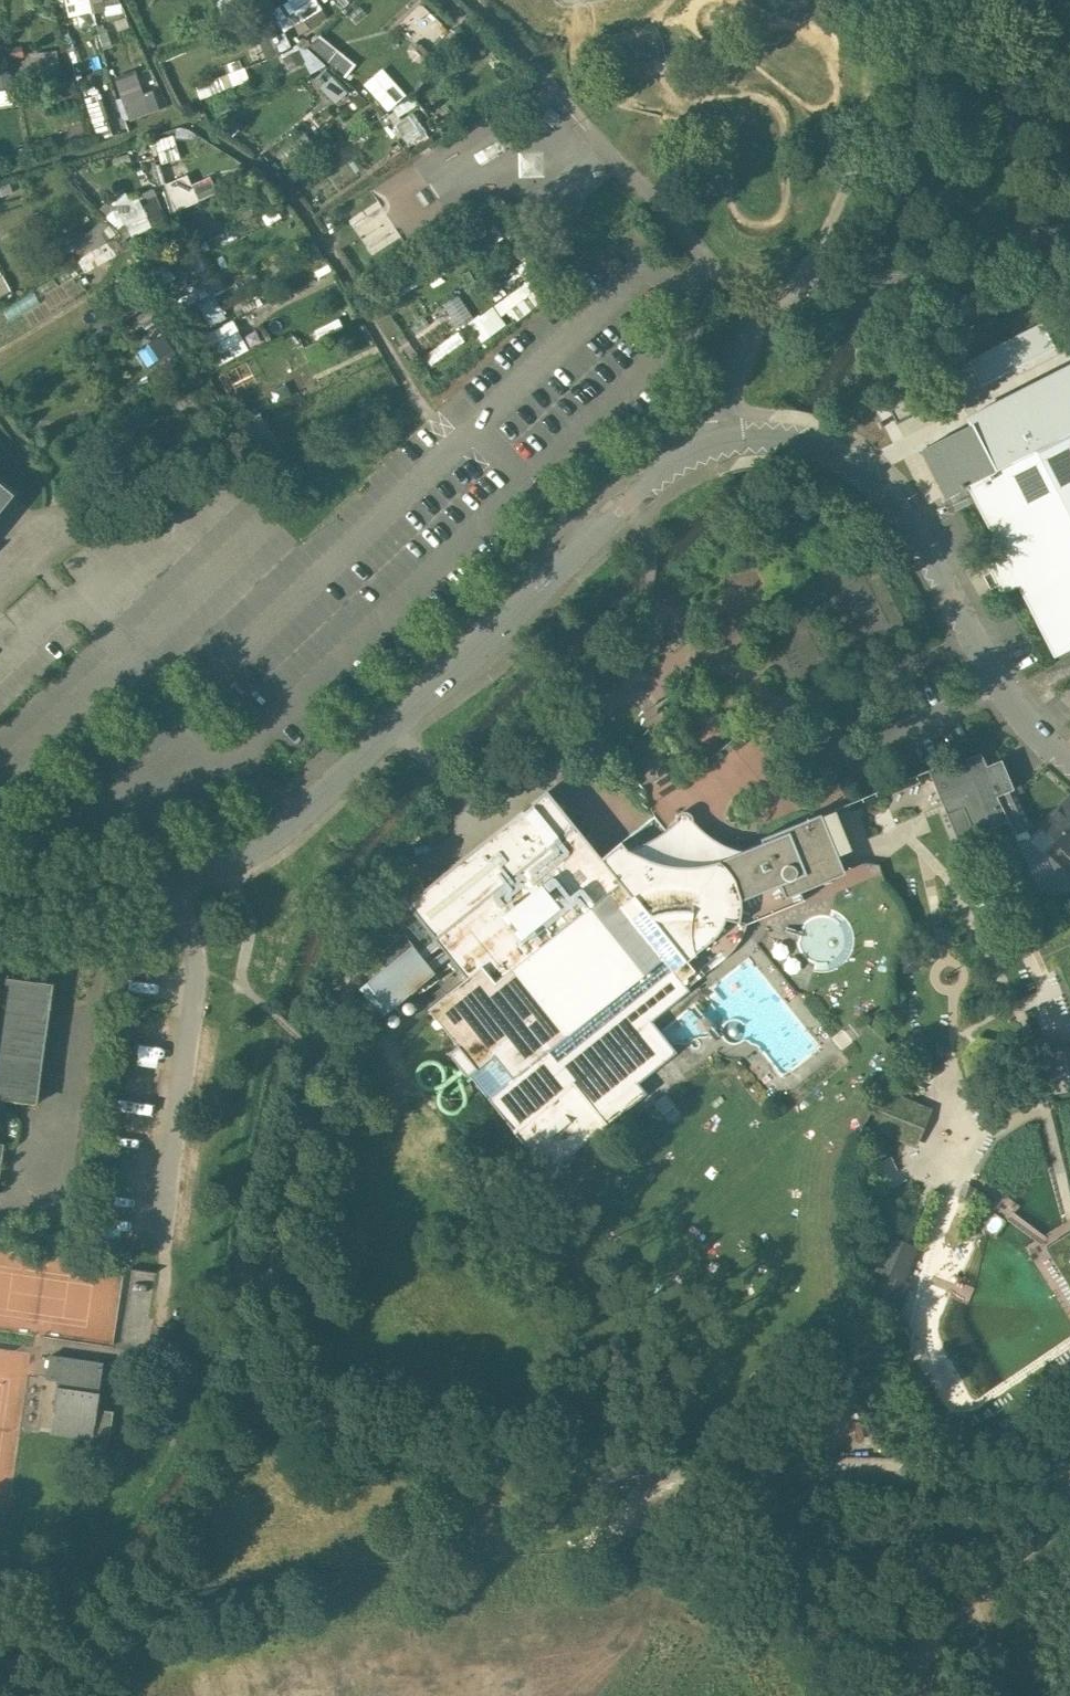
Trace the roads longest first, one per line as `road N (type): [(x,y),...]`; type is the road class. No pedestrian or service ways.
road 1 (residential): [(0,901),(45,905),(171,886),(224,866),(297,817),(621,507),(722,436)]
road 2 (residential): [(722,436),(816,447),(859,471),(898,508),(1024,719),(1069,763)]

